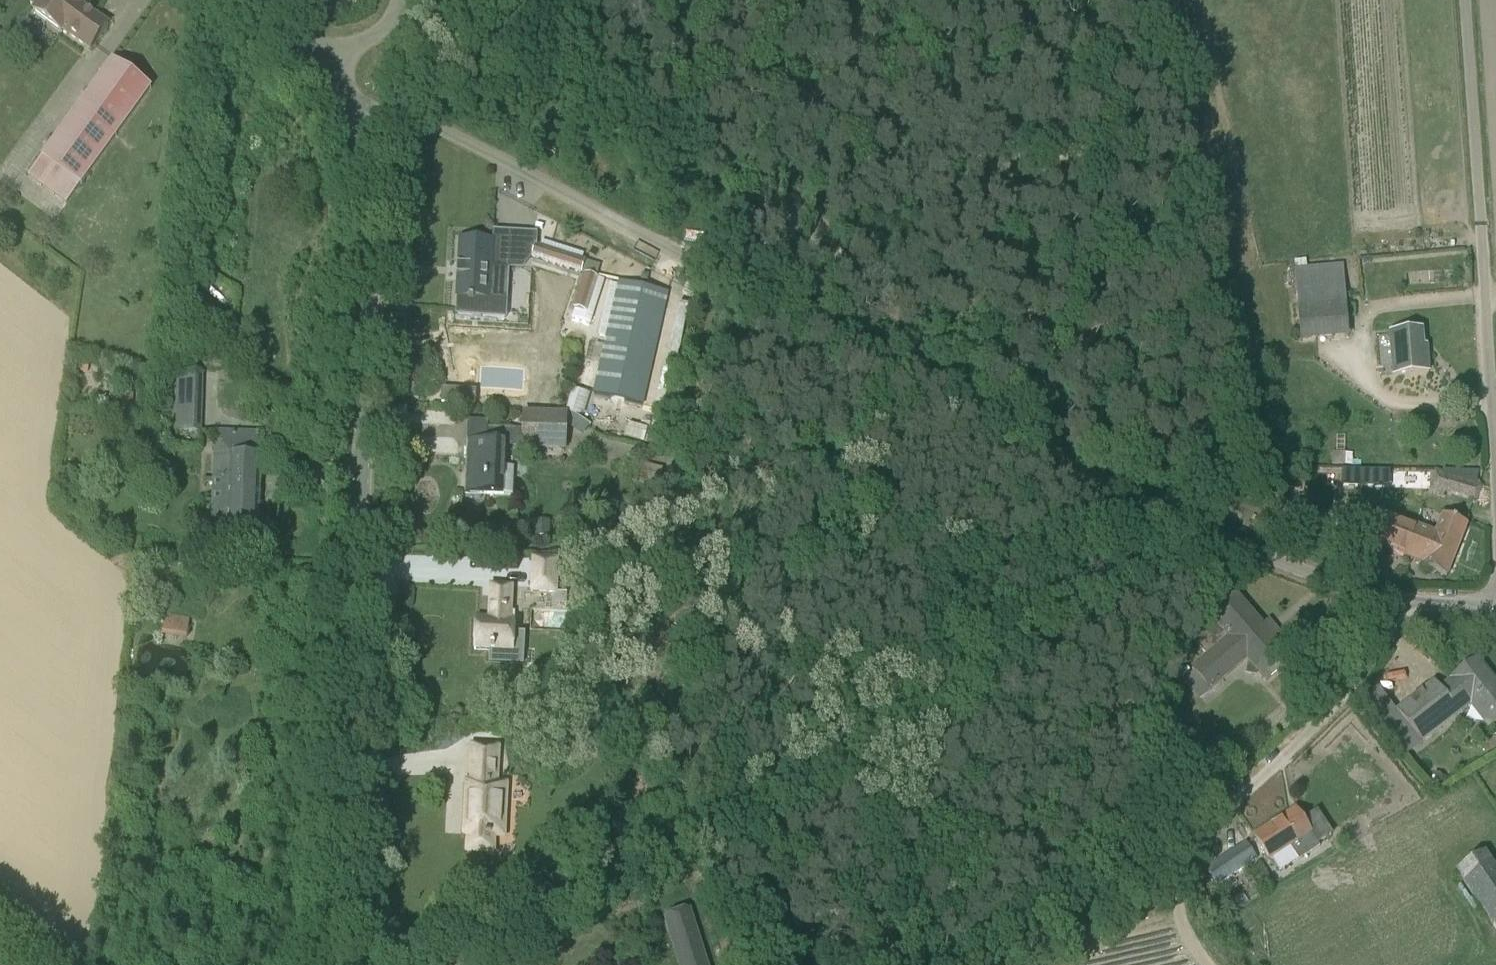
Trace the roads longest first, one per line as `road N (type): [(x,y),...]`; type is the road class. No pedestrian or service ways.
road 1 (unclassified): [(1495,610),(1401,615),(1210,549),(415,117),(359,114)]
road 2 (unclassified): [(336,964),(373,170),(359,114)]
road 3 (unclassified): [(1495,425),(1471,0)]
road 4 (track): [(1199,850),(1255,779),(1354,687),(1401,615)]
road 5 (unclassified): [(651,0),(397,32)]
road 6 (track): [(1199,850),(1057,964)]
road 7 (track): [(1201,964),(1181,938),(1199,850)]

